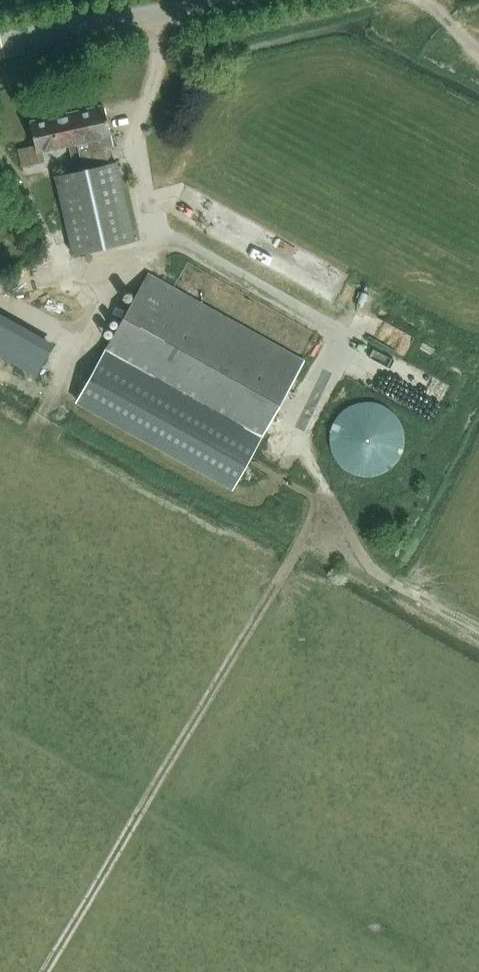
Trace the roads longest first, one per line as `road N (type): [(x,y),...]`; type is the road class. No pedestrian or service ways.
road 1 (track): [(44,971),(327,488)]
road 2 (track): [(150,225),(347,335),(282,451)]
road 3 (unclassified): [(0,45),(220,0)]
road 4 (track): [(295,429),(366,559),(420,597)]
road 5 (track): [(74,370),(137,256),(156,249)]
road 6 (track): [(26,193),(70,287),(108,308)]

